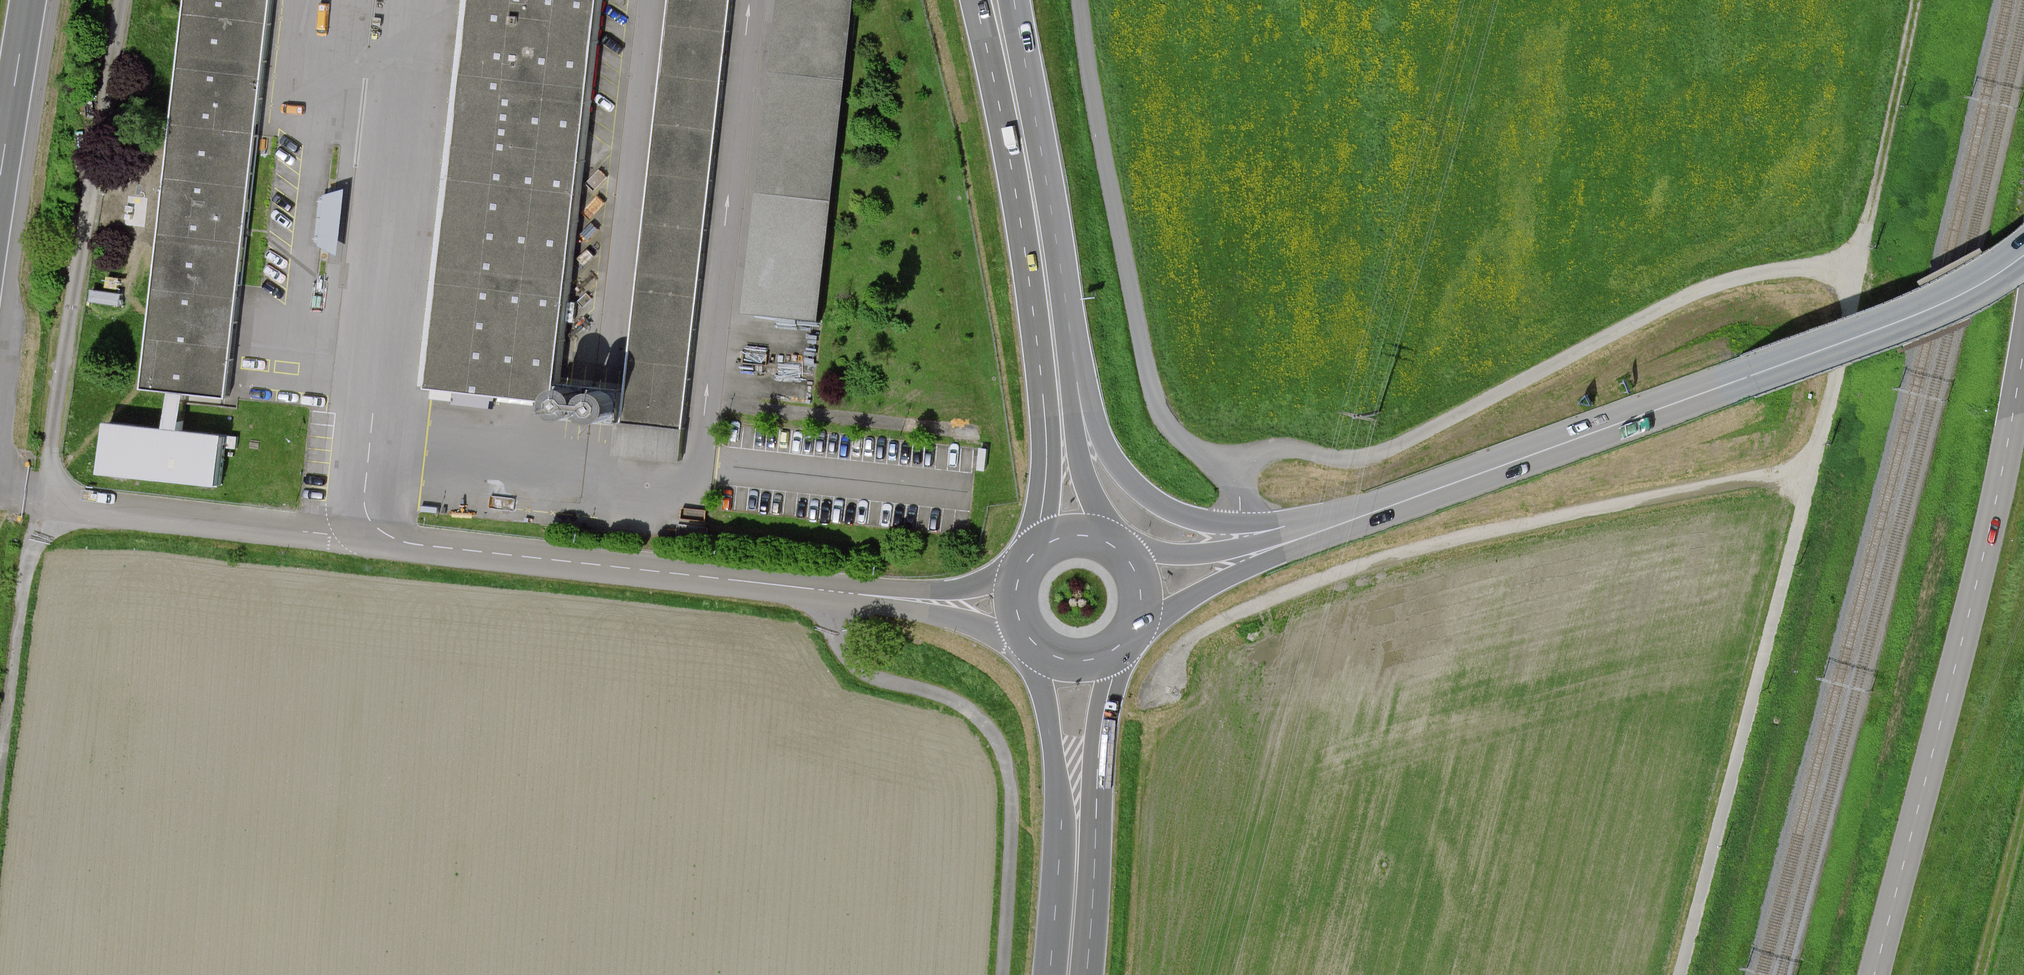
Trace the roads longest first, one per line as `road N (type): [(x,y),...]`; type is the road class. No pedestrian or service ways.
road 1 (track): [(1679,974),(1837,372),(1850,279),(1916,0)]
road 2 (unclassified): [(56,503),(897,598)]
road 3 (tertiary): [(1321,529),(1870,334),(2023,259)]
road 4 (track): [(1151,705),(1176,658),(1219,621),(1373,561),(1714,482),(1811,475)]
road 5 (unclassified): [(2023,340),(1988,546),(1875,974)]
road 6 (track): [(1244,452),(1364,459),(1720,285),(1800,268),(1850,279)]
road 7 (primary): [(974,0),(1012,166),(1042,384),(1046,489),(1031,547)]
road 8 (track): [(998,974),(1012,842),(1012,781),(1003,752),(971,713),(854,669),(835,642),(839,593)]
road 9 (primary): [(1321,529),(1197,521),(1153,501),(1101,448),(1068,337)]
road 10 (primary): [(1068,337),(1015,0)]
road 11 (track): [(0,782),(32,547),(56,503)]
road 12 (primary): [(1077,866),(1112,680),(1129,649)]
road 13 (primary): [(1030,650),(1077,866)]
road 14 (primary): [(1117,539),(1083,466),(1068,337)]
road 15 (tertiary): [(1141,634),(1321,529)]
road 16 (tertiary): [(1321,529),(1194,554),(1128,548)]
road 17 (motorway): [(0,184),(28,0)]
road 18 (unclassified): [(897,598),(1022,641)]
road 19 (unclassified): [(1015,568),(985,584),(897,598)]

